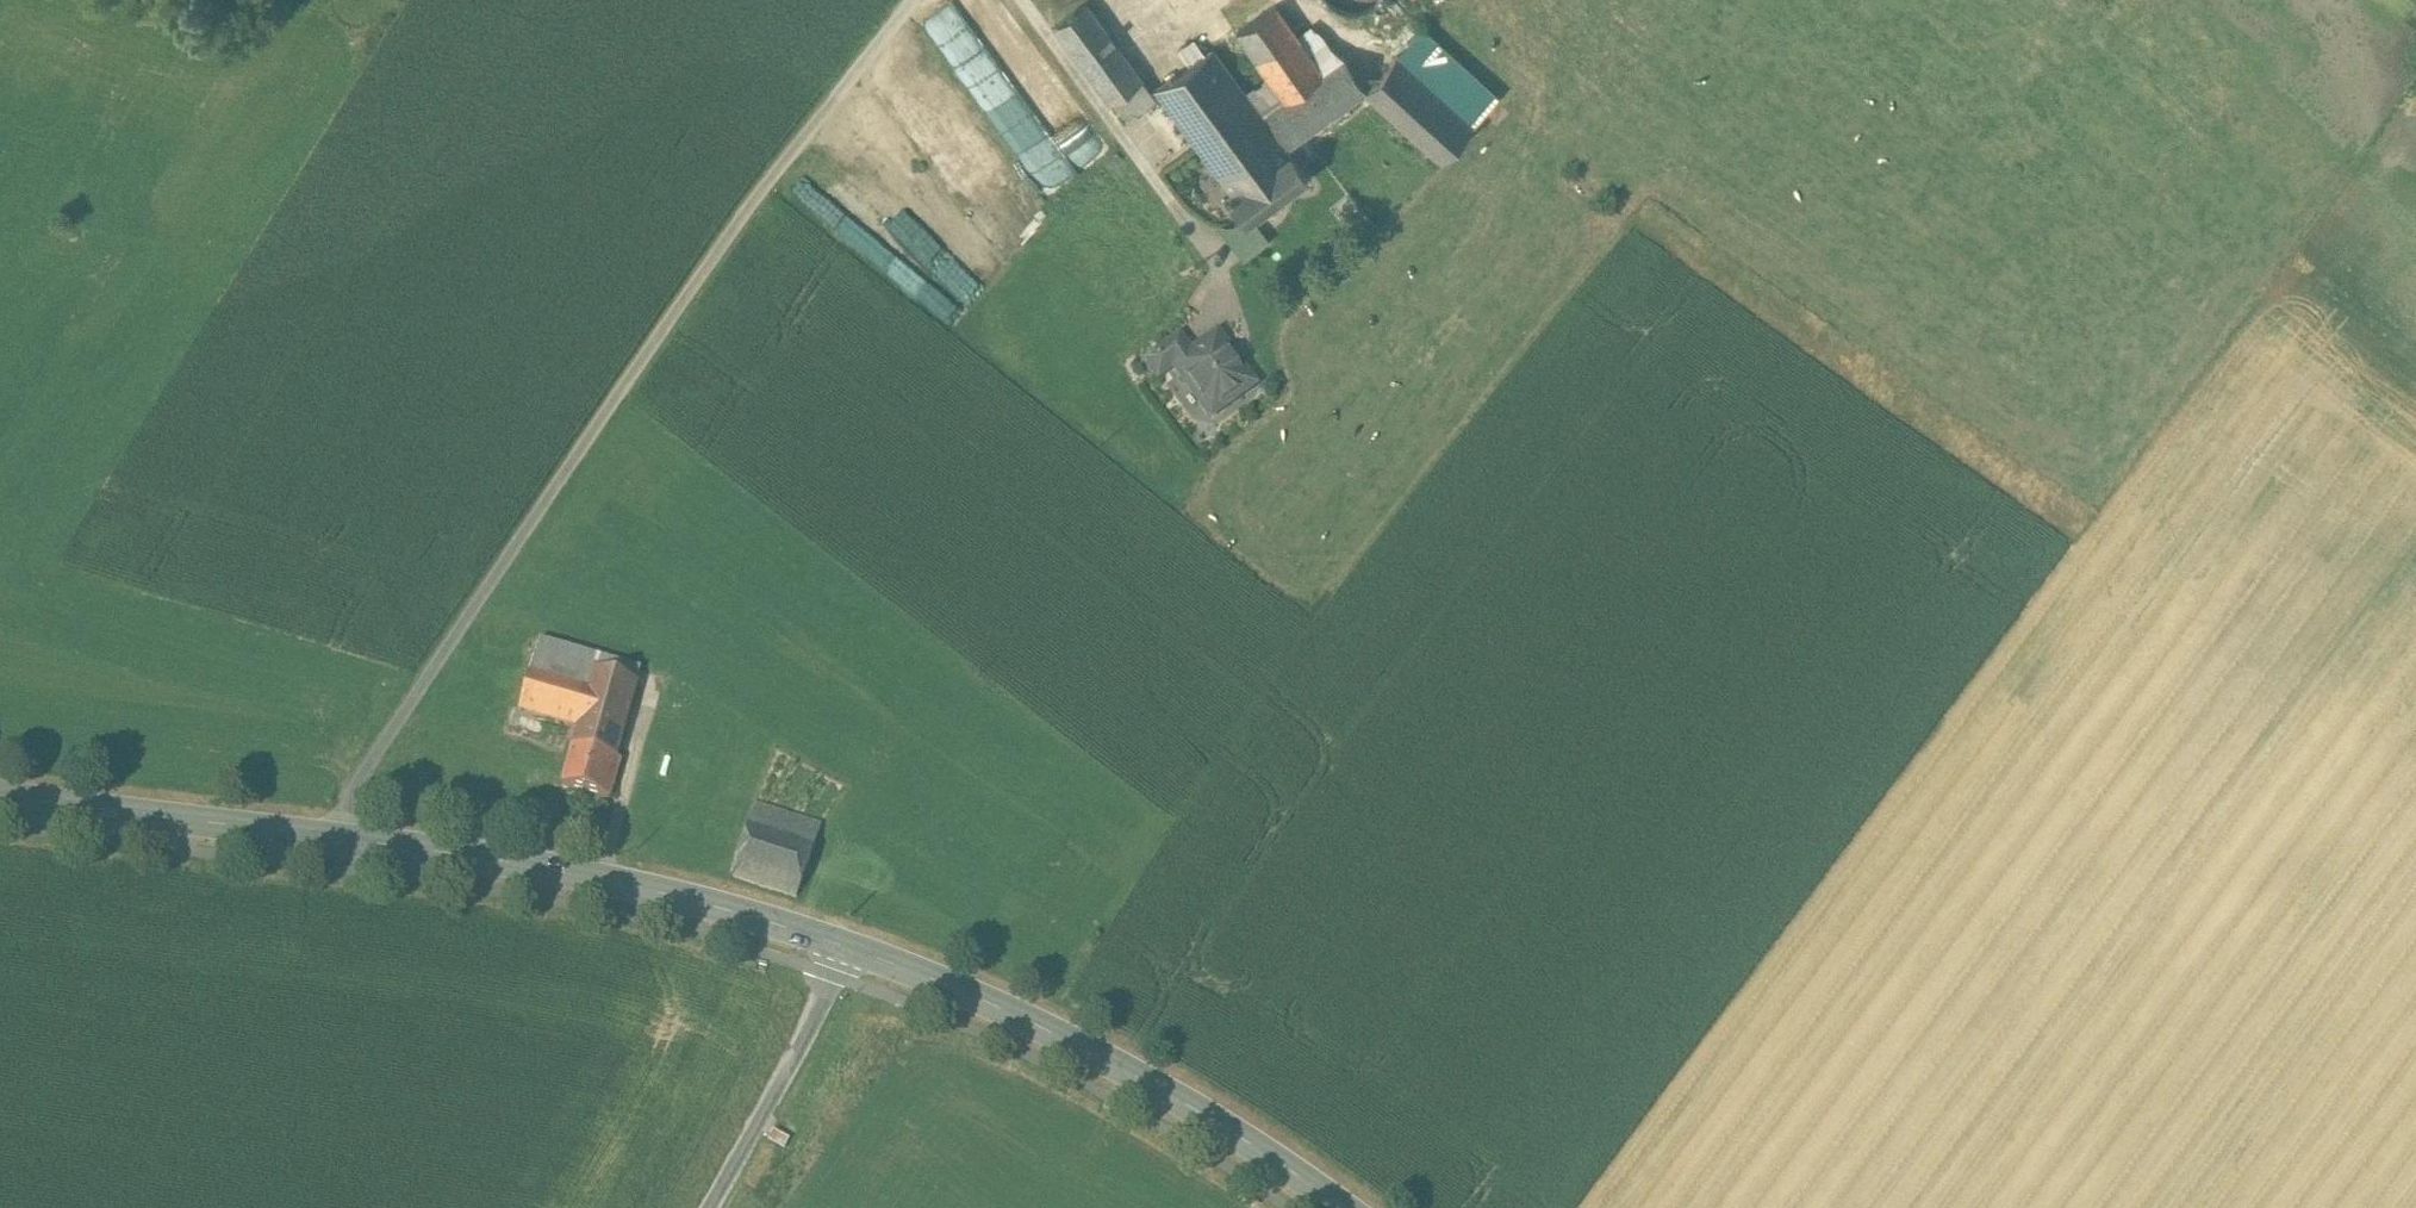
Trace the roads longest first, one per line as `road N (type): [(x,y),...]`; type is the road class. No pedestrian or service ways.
road 1 (tertiary): [(0,799),(500,862),(698,902),(848,948)]
road 2 (tertiary): [(848,948),(922,972),(1101,1052),(1346,1207)]
road 3 (unclassified): [(848,948),(777,1103),(716,1207)]

